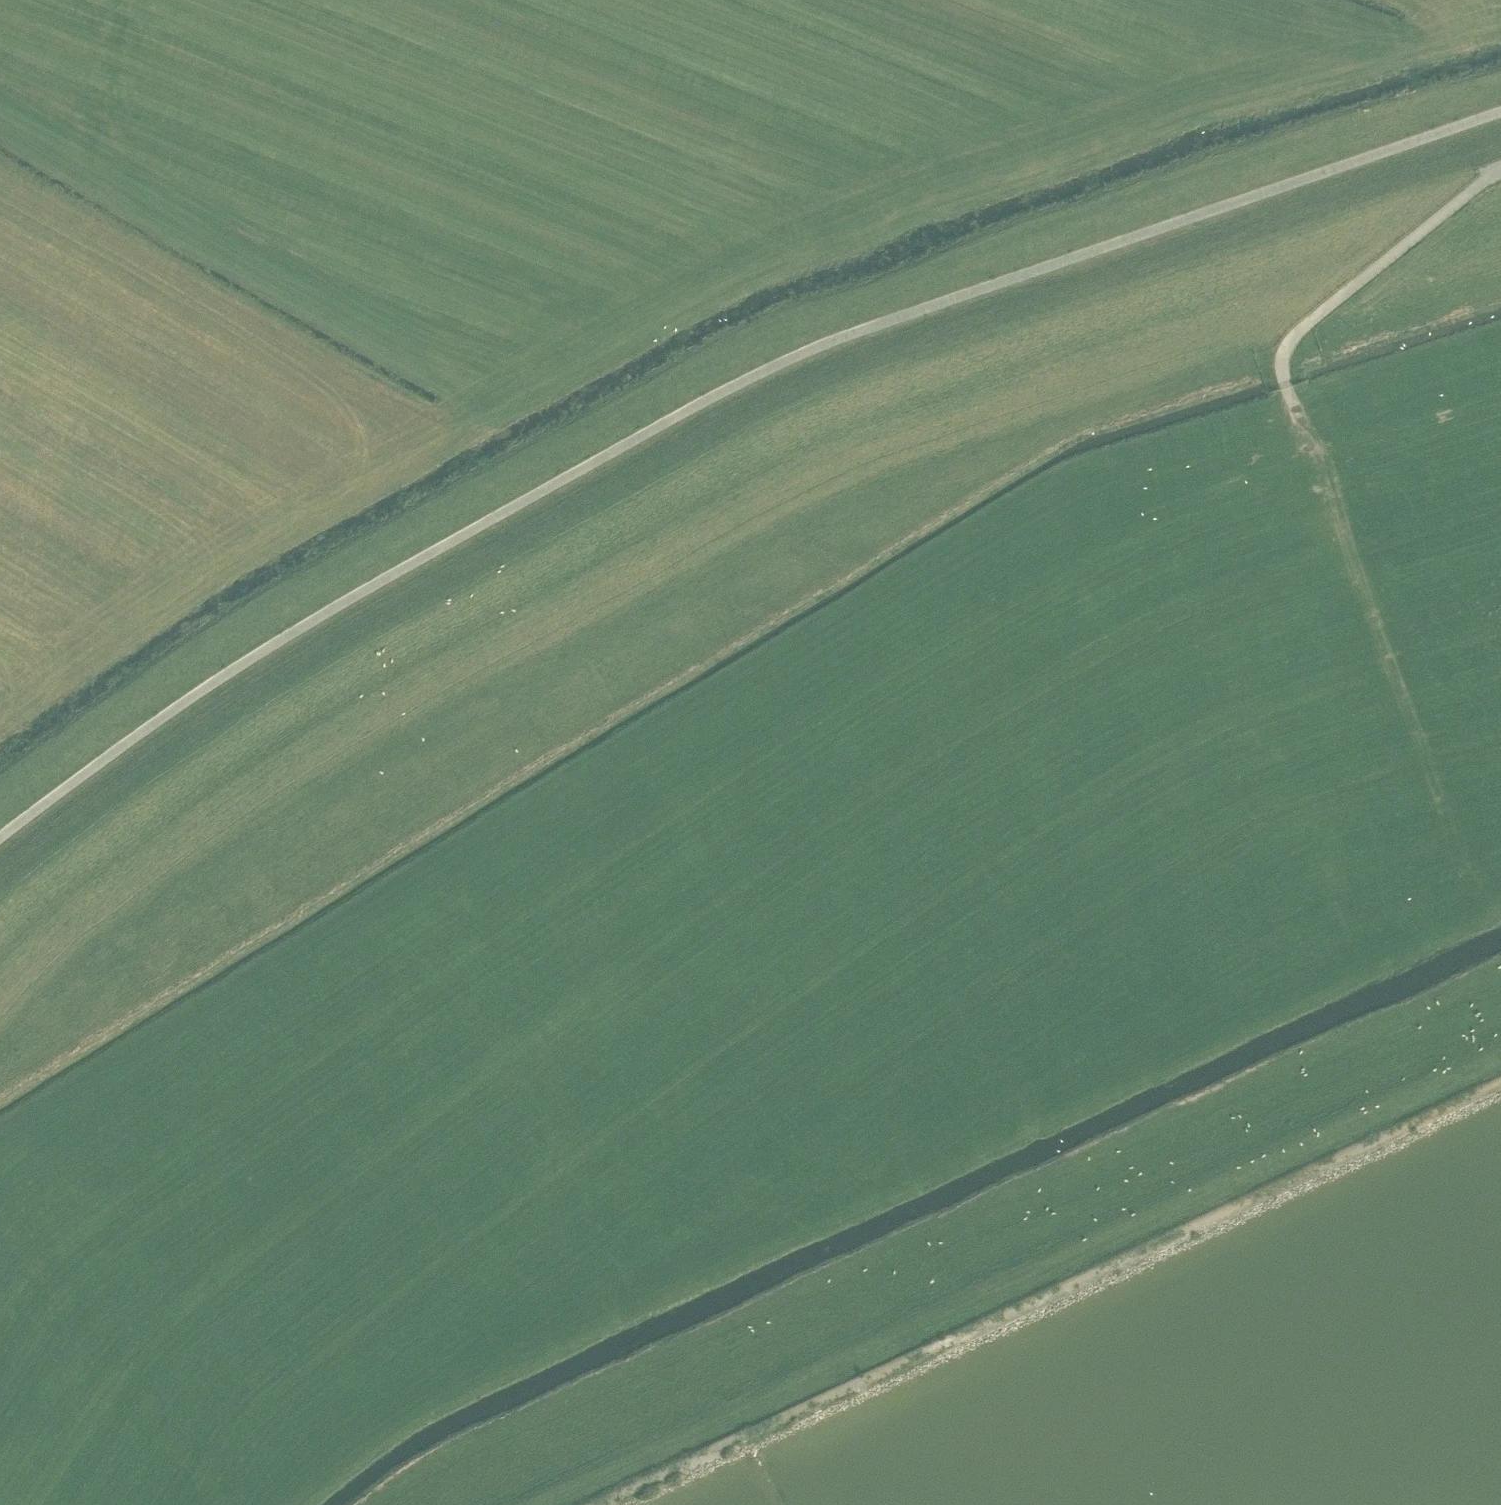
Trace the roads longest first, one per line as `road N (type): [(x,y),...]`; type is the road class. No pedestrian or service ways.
road 1 (unclassified): [(0,839),(246,663),(766,370),(893,319),(1500,112)]

